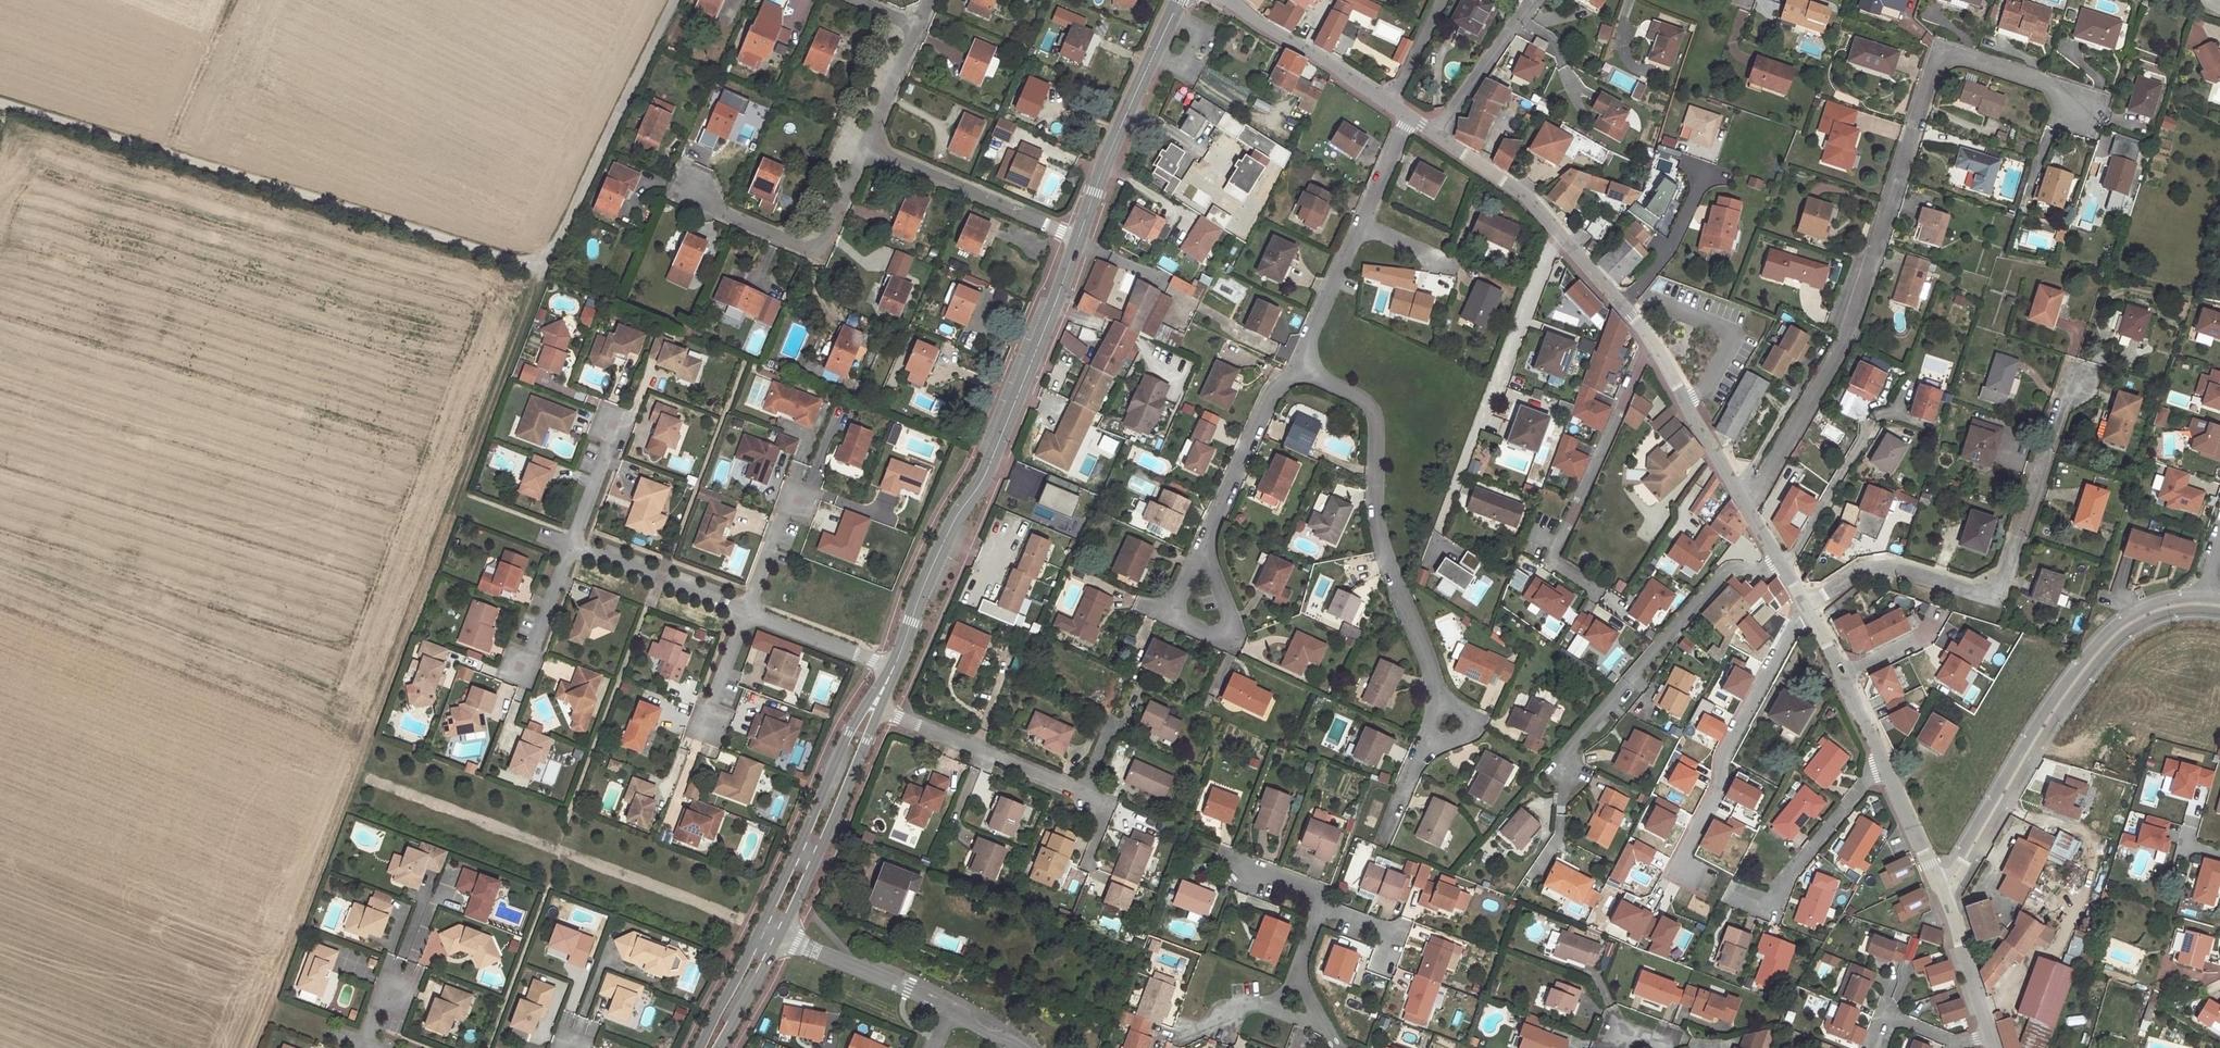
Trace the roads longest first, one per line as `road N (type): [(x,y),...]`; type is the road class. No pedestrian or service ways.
road 1 (residential): [(2084,114),(2043,81),(1935,49),(1844,339),(1746,508)]
road 2 (track): [(0,103),(518,260),(549,250)]
road 3 (residential): [(1384,838),(1436,691),(1377,535),(1369,415),(1359,399),(1296,370)]
road 4 (tertiary): [(893,668),(953,522),(985,474),(1078,238)]
road 5 (residential): [(2070,370),(1995,597),(1889,565),(1864,570),(1806,604)]
road 6 (unclassified): [(2201,604),(2137,619),(2088,665),(1955,877),(1938,885)]
road 7 (residential): [(541,536),(893,668)]
road 8 (residential): [(1806,604),(1718,764),(1728,769),(1680,864),(1698,873)]
road 9 (residential): [(1439,529),(1556,231)]
road 10 (residential): [(1084,861),(1103,817),(1099,801),(874,705)]
road 11 (residential): [(1562,760),(1729,569),(1783,569)]
road 12 (residential): [(1592,590),(1551,561),(1649,340)]
road 13 (residential): [(549,250),(673,0)]
road 14 (residential): [(1296,370),(1409,115)]
road 15 (residential): [(681,181),(723,212),(801,246),(818,245),(868,146)]
road 16 (tertiary): [(1078,238),(1178,0)]
road 17 (tertiary): [(766,934),(874,705)]
road 18 (residential): [(1078,238),(868,146)]
road 19 (residential): [(1733,894),(1764,907),(1882,760)]
road 20 (unclassified): [(1228,0),(1409,115)]
road 21 (residential): [(1296,370),(1262,407),(1200,545)]
road 22 (residential): [(766,934),(947,1006)]
road 23 (unclassified): [(1649,340),(1746,508)]
road 24 (track): [(158,152),(228,0)]
road 25 (residential): [(1433,133),(1531,0)]
road 26 (unclassified): [(1433,133),(1525,196),(1556,231)]
road 27 (residential): [(1704,173),(1662,261),(1621,304)]
road 28 (unclassified): [(1938,885),(1988,1033)]
road 29 (residential): [(1319,910),(1297,980),(1335,1047)]
road 30 (residential): [(1200,545),(1168,618),(1231,645)]
road 31 (unclassified): [(1882,760),(1938,885)]
road 32 (residential): [(868,146),(916,27)]
road 33 (tertiary): [(707,1047),(766,934)]

